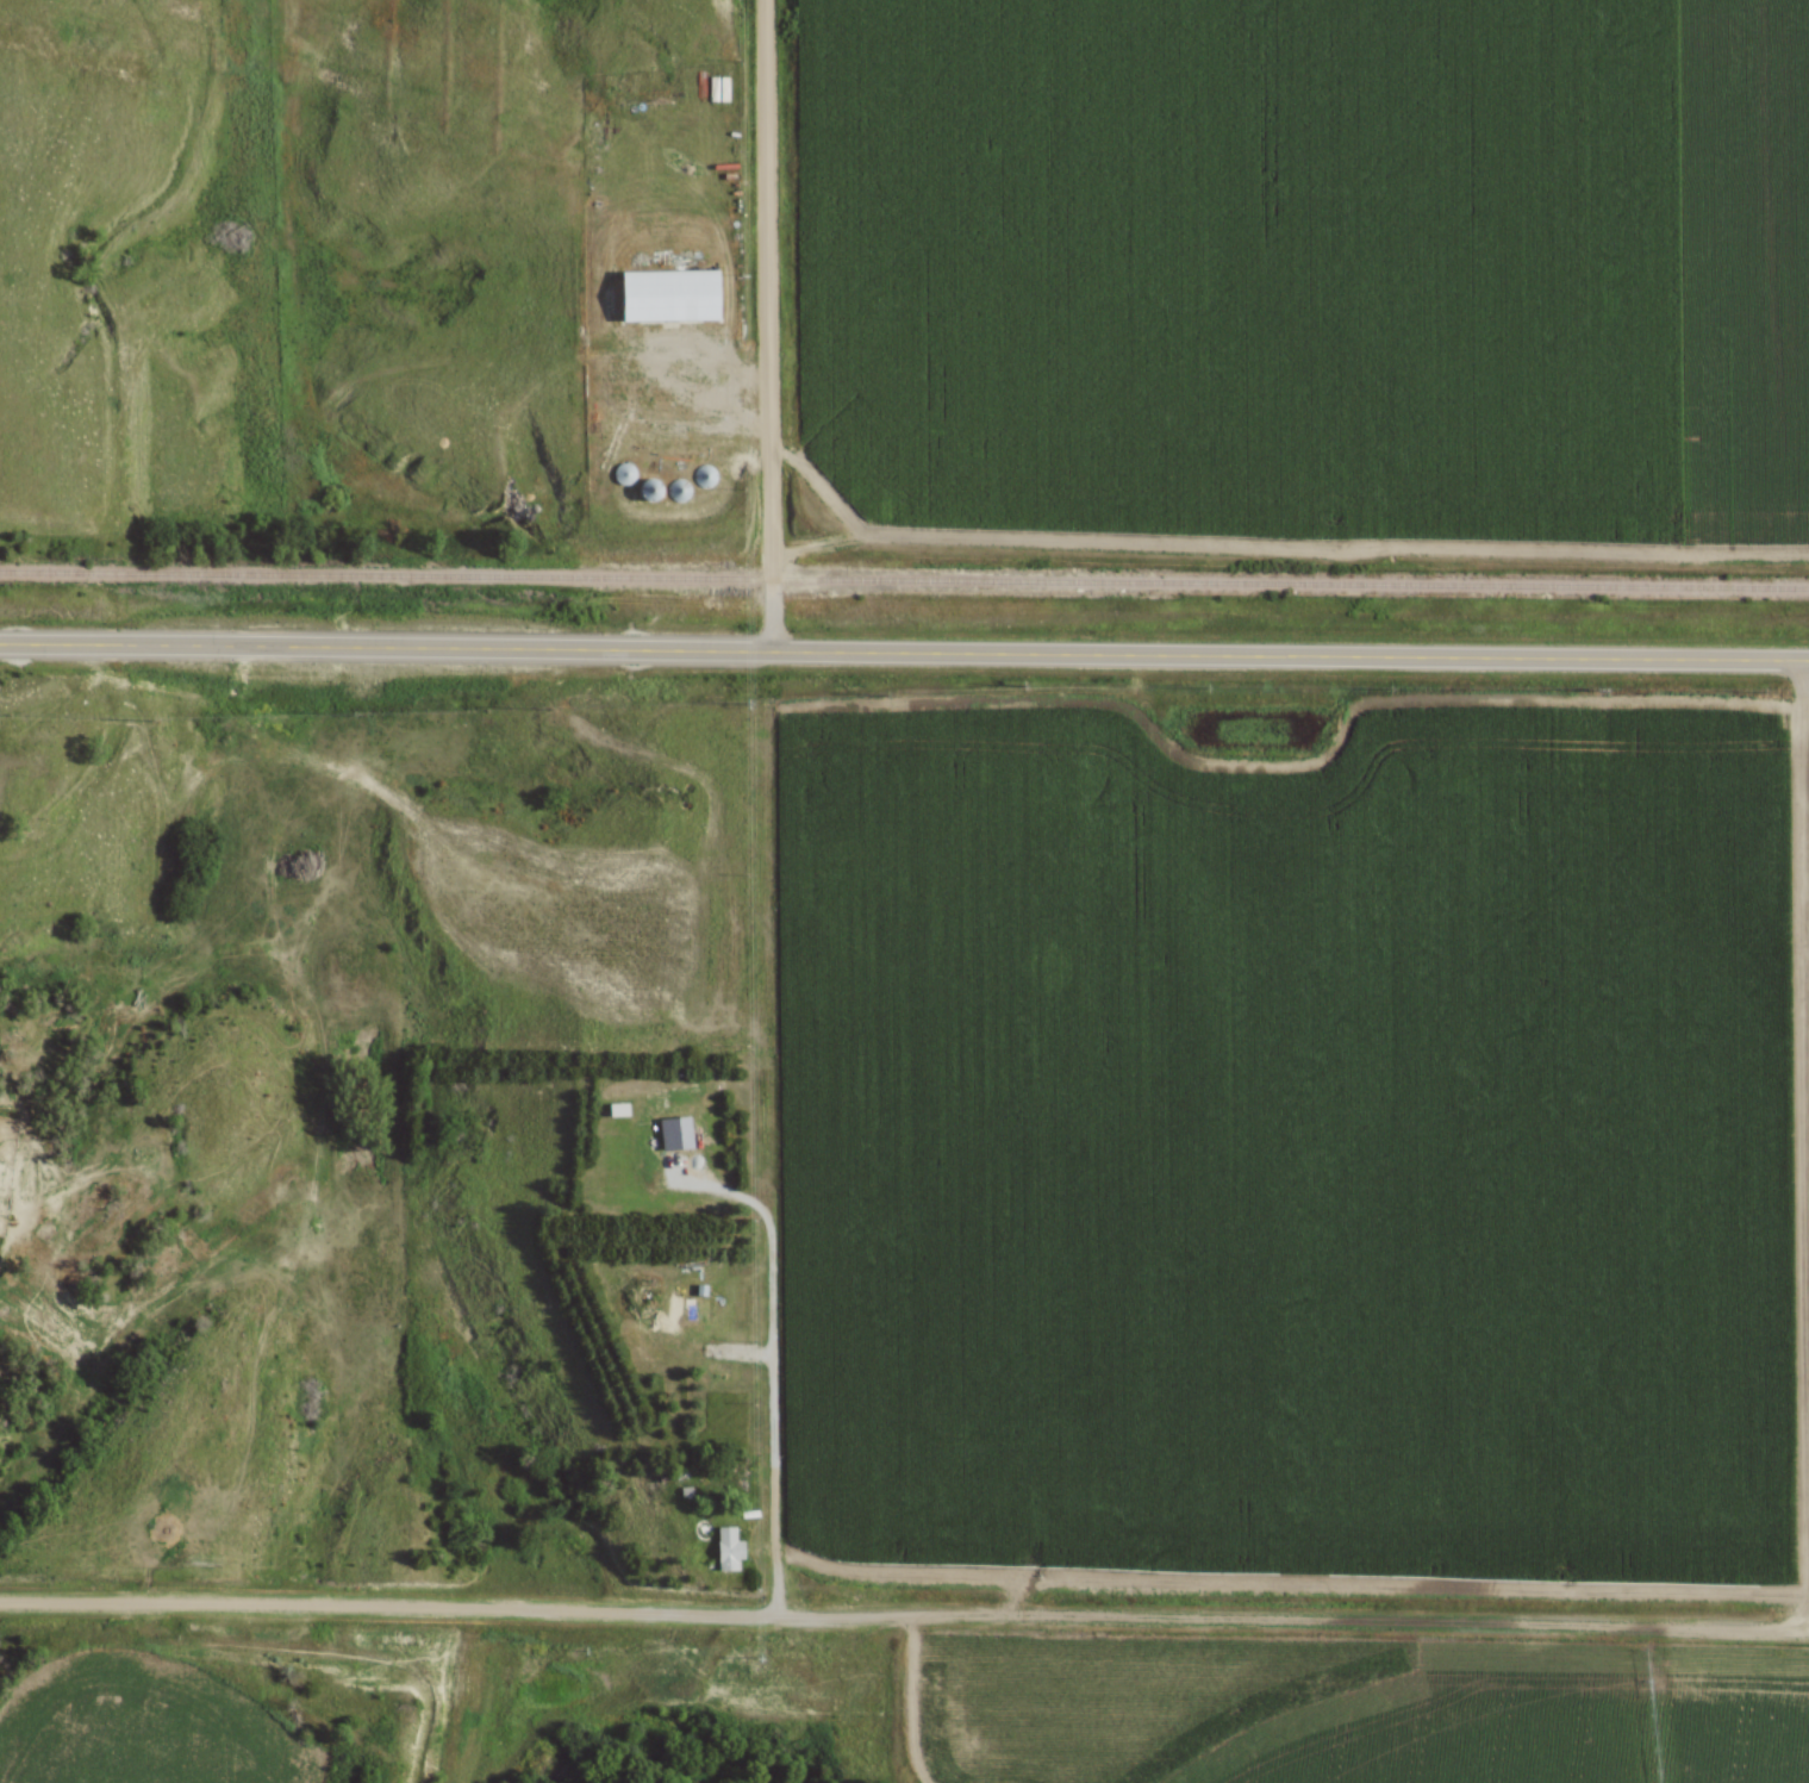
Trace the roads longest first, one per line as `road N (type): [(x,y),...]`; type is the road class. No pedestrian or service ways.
road 1 (residential): [(0,1600),(478,1607),(756,1631),(918,1622),(1790,1634),(1808,1617)]
road 2 (secondary): [(1808,657),(504,655),(0,645)]
road 3 (residential): [(1808,1475),(1788,656)]
road 4 (residential): [(769,654),(767,0)]

